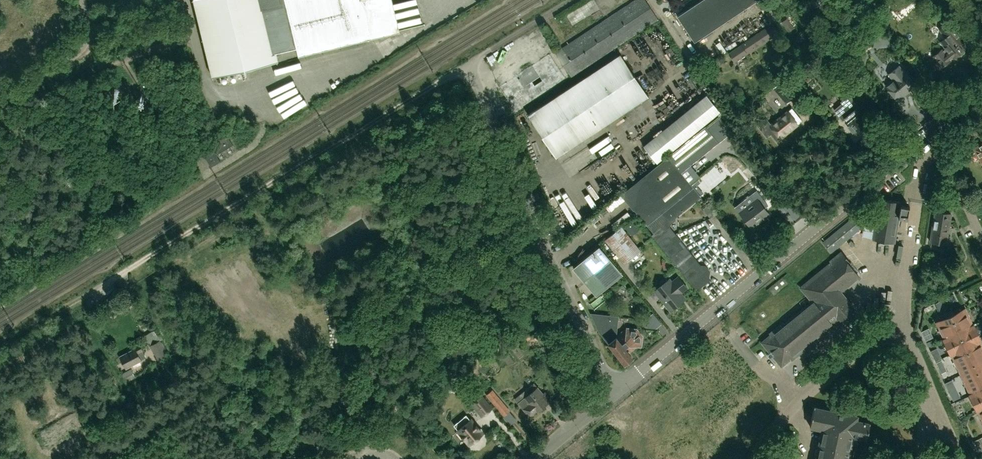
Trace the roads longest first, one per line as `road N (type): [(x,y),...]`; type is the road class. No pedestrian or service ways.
road 1 (residential): [(616,392),(933,134)]
road 2 (track): [(437,83),(128,271),(127,288)]
road 3 (residential): [(616,392),(541,241),(469,67)]
road 4 (unclassified): [(82,0),(85,47),(0,104)]
road 5 (track): [(0,343),(128,271)]
road 6 (residential): [(469,67),(571,0)]
road 7 (residential): [(981,245),(933,134)]

